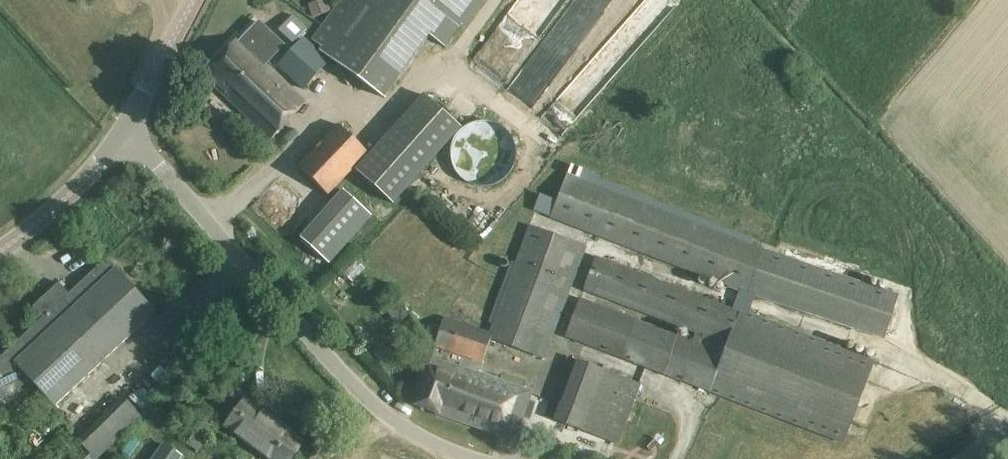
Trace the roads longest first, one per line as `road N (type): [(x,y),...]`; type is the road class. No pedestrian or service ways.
road 1 (tertiary): [(465,458),(388,421),(333,371),(127,128)]
road 2 (tertiary): [(0,253),(96,171),(127,128)]
road 3 (tertiary): [(127,128),(194,0)]

